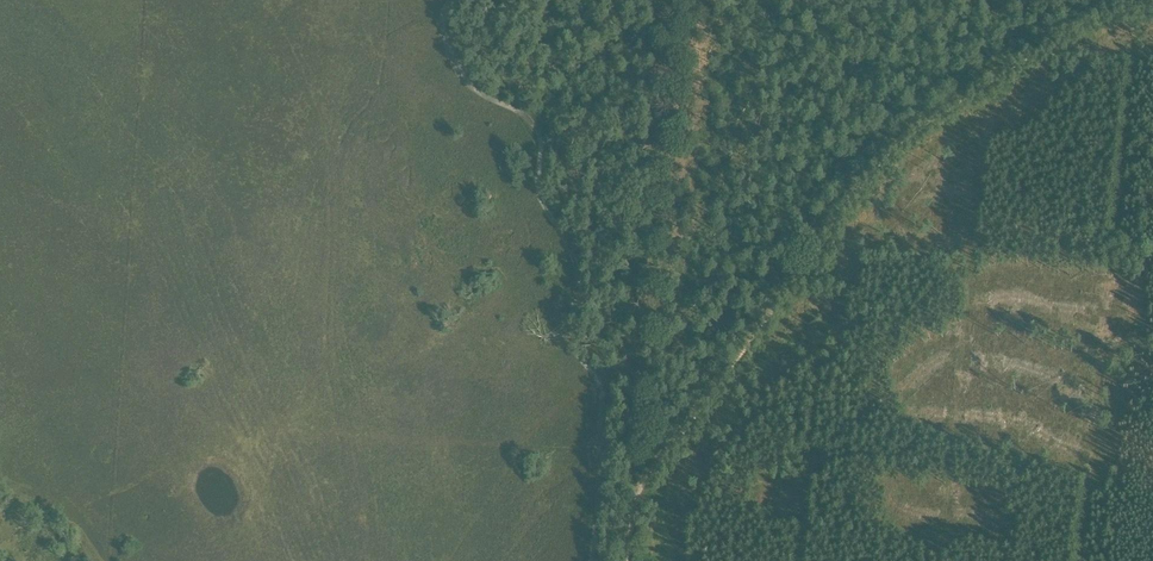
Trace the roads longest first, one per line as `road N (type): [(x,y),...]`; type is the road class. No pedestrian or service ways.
road 1 (track): [(636,560),(642,480),(658,449),(889,138),(1100,0)]
road 2 (track): [(673,0),(642,480)]

